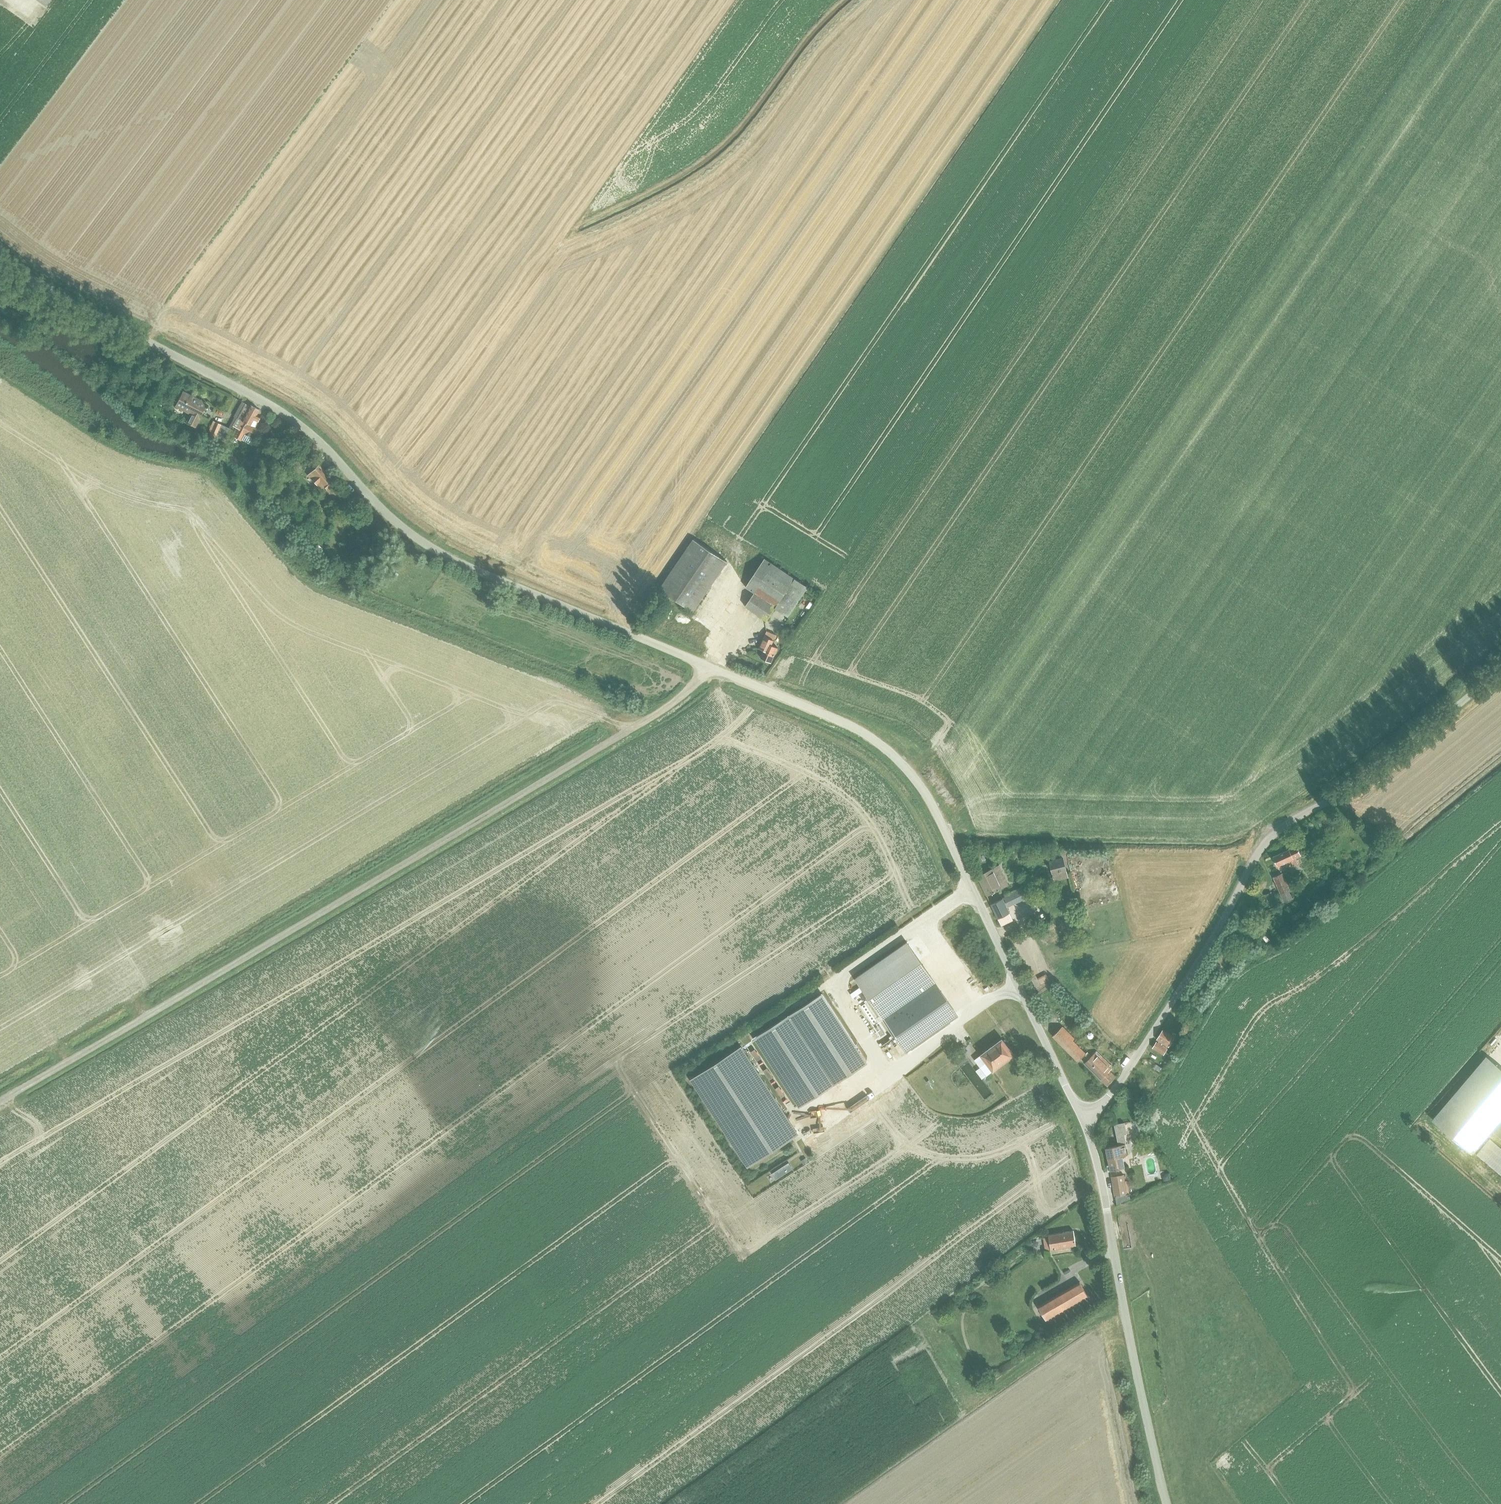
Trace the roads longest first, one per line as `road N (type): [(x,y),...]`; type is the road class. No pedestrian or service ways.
road 1 (tertiary): [(1082,1117),(937,813),(904,762),(866,732),(566,609),(404,531),(292,417),(0,259)]
road 2 (track): [(0,1100),(594,751),(675,700),(710,667)]
road 3 (unclassified): [(1082,1117),(1111,1095),(1172,1005),(1268,841),(1352,790),(1500,672)]
road 4 (tertiary): [(1167,1503),(1082,1117)]

